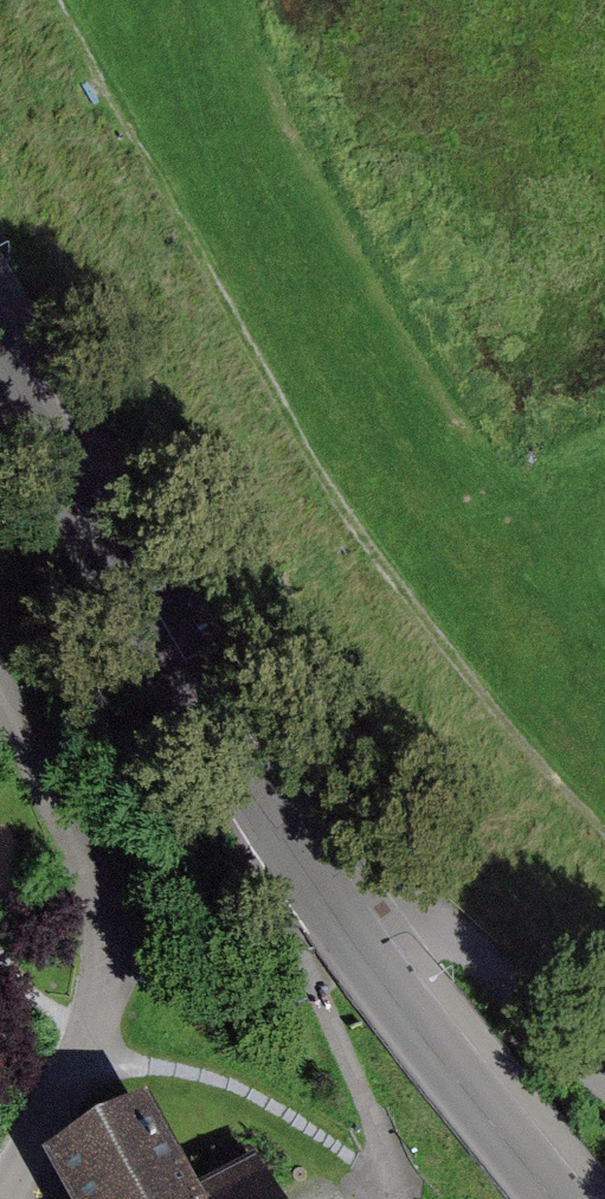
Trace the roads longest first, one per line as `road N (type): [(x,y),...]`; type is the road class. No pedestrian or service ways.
road 1 (residential): [(562,1198),(346,926),(0,361)]
road 2 (track): [(55,0),(322,464),(563,789),(604,825)]

